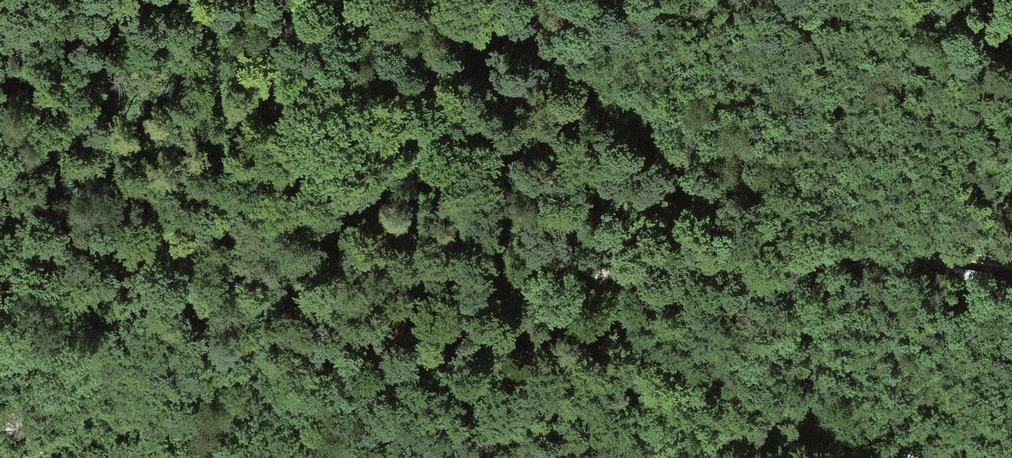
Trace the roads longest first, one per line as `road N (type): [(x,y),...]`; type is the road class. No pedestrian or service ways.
road 1 (track): [(186,0),(197,24),(217,38),(317,65),(500,135),(533,169),(603,287),(635,319),(809,423)]
road 2 (track): [(593,273),(644,248),(935,255),(1011,265)]
road 3 (track): [(662,457),(722,426),(760,421),(838,429),(908,457)]
road 4 (track): [(0,67),(102,0)]

